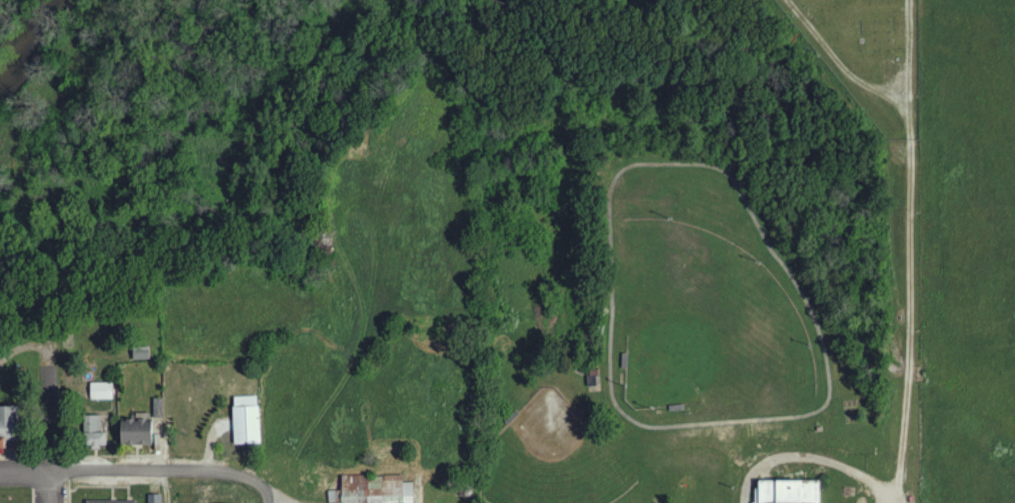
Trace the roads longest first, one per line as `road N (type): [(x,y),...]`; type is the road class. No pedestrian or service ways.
road 1 (residential): [(268,494),(222,473),(0,473)]

